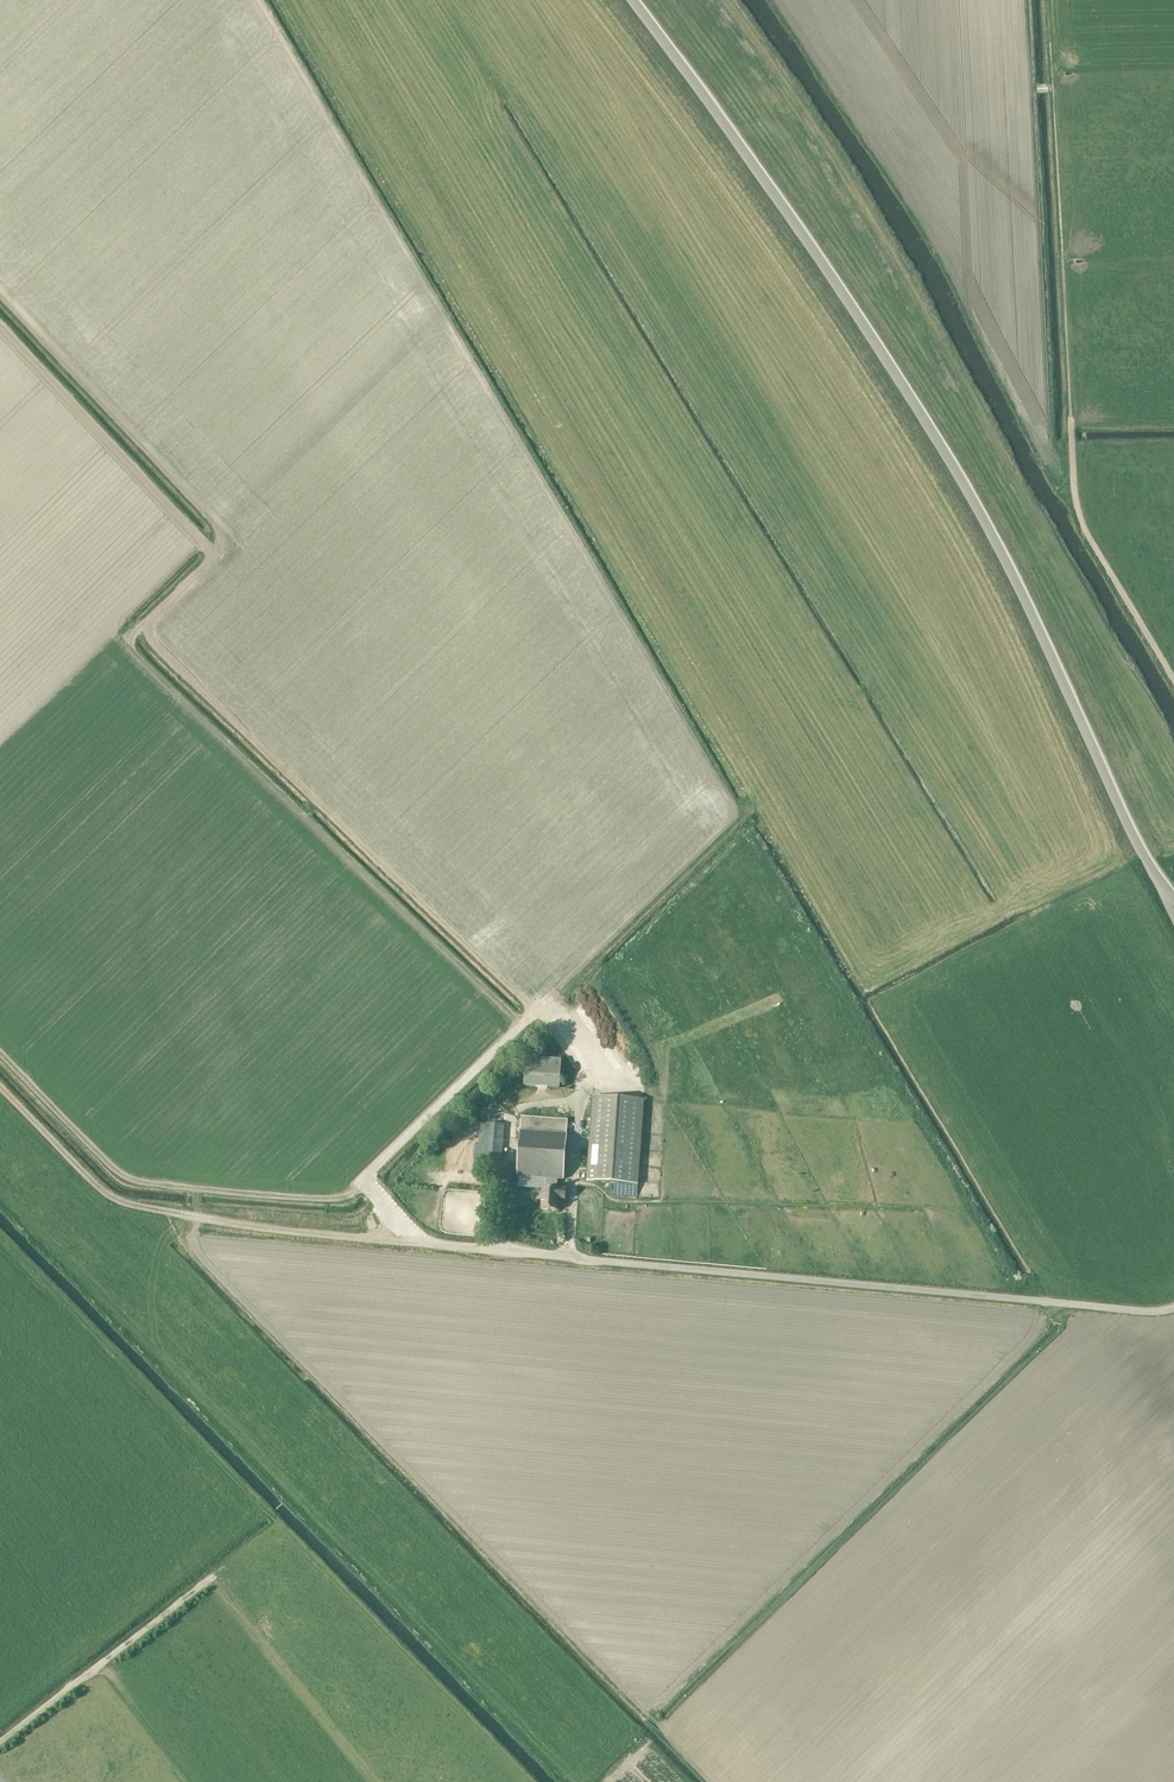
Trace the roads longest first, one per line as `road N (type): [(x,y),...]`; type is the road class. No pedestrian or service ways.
road 1 (unclassified): [(1161,888),(1028,595),(906,392),(629,0)]
road 2 (unclassified): [(557,1256),(1140,1310),(1173,1306)]

